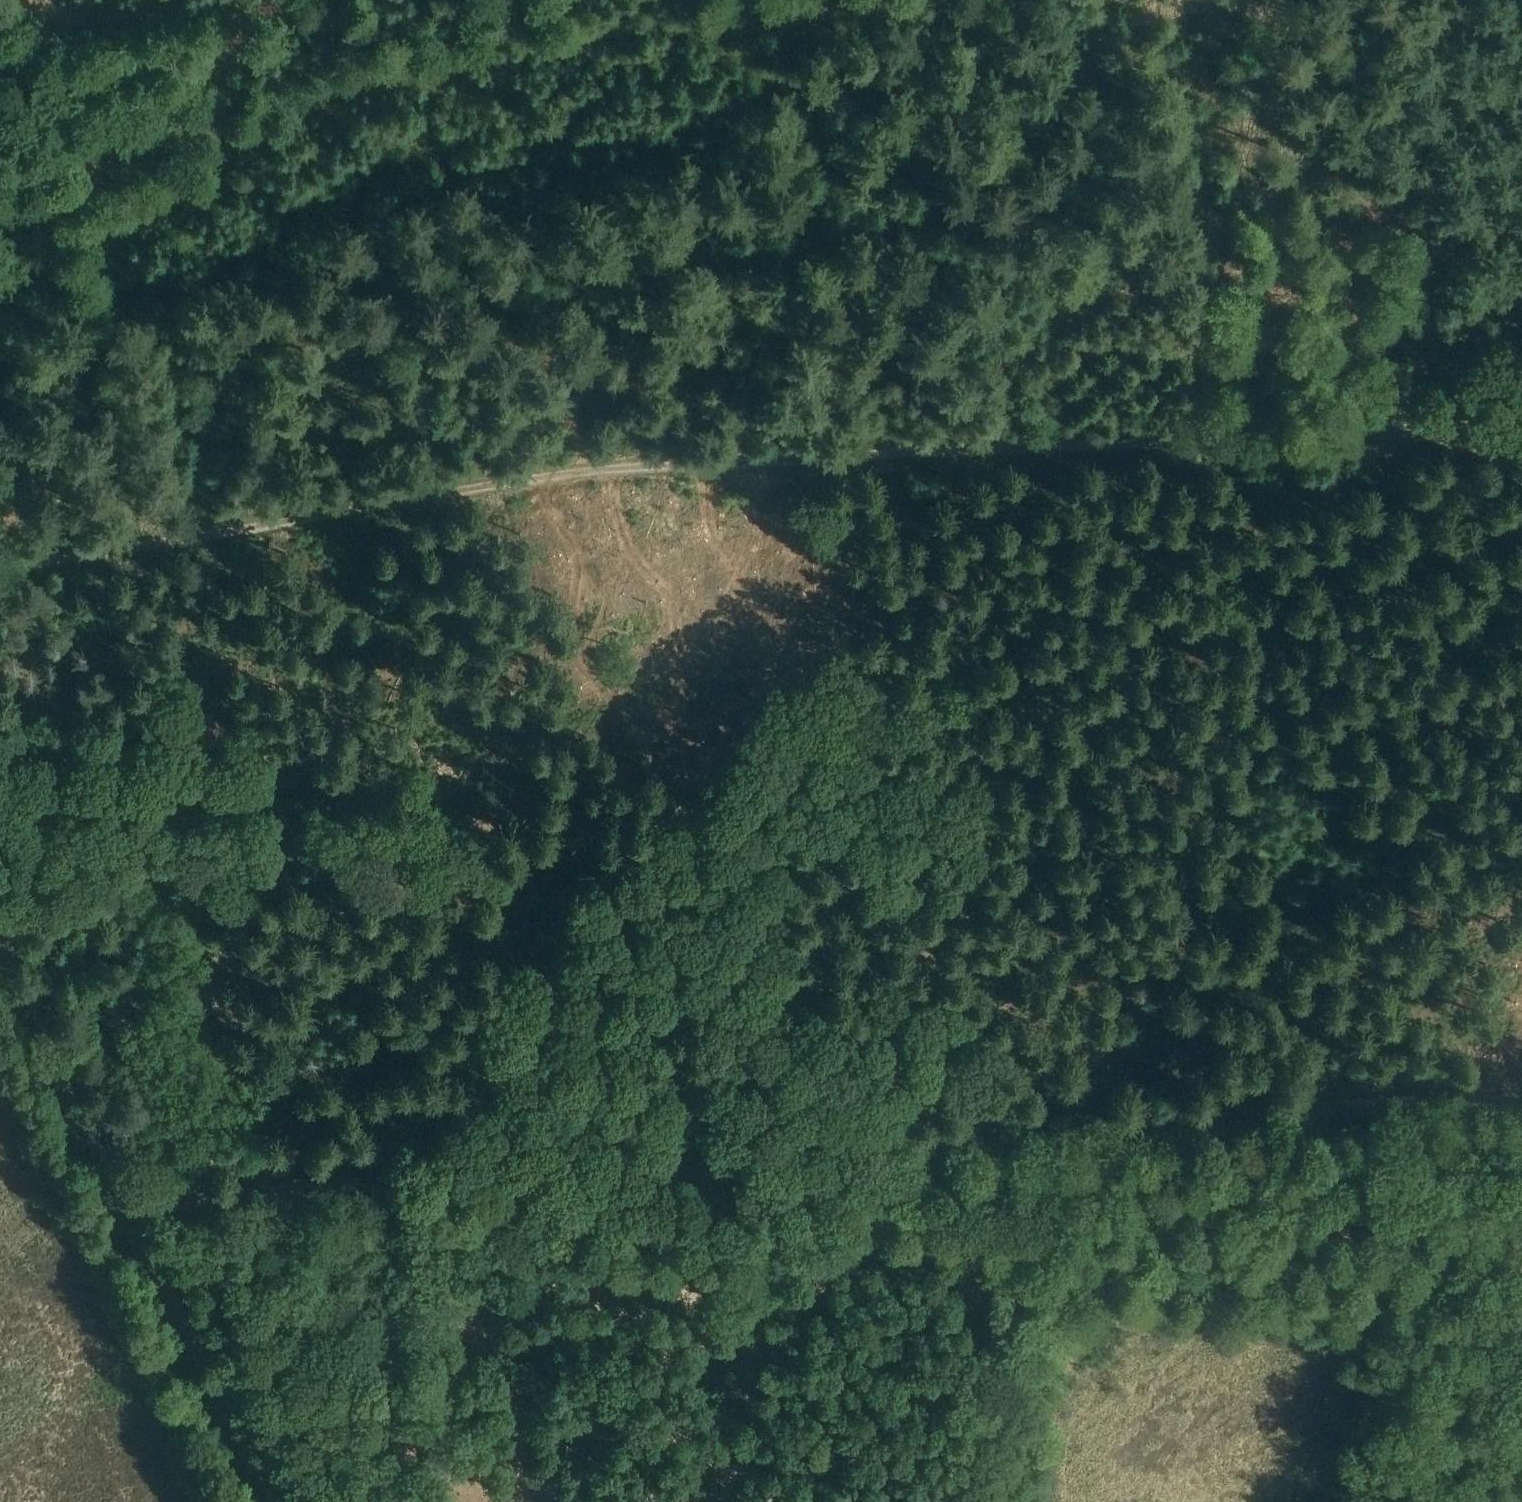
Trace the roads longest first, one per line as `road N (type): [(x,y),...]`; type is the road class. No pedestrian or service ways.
road 1 (track): [(1521,424),(611,471),(0,566)]
road 2 (track): [(1521,1094),(122,1201)]
road 3 (unclassified): [(268,1501),(0,951)]

